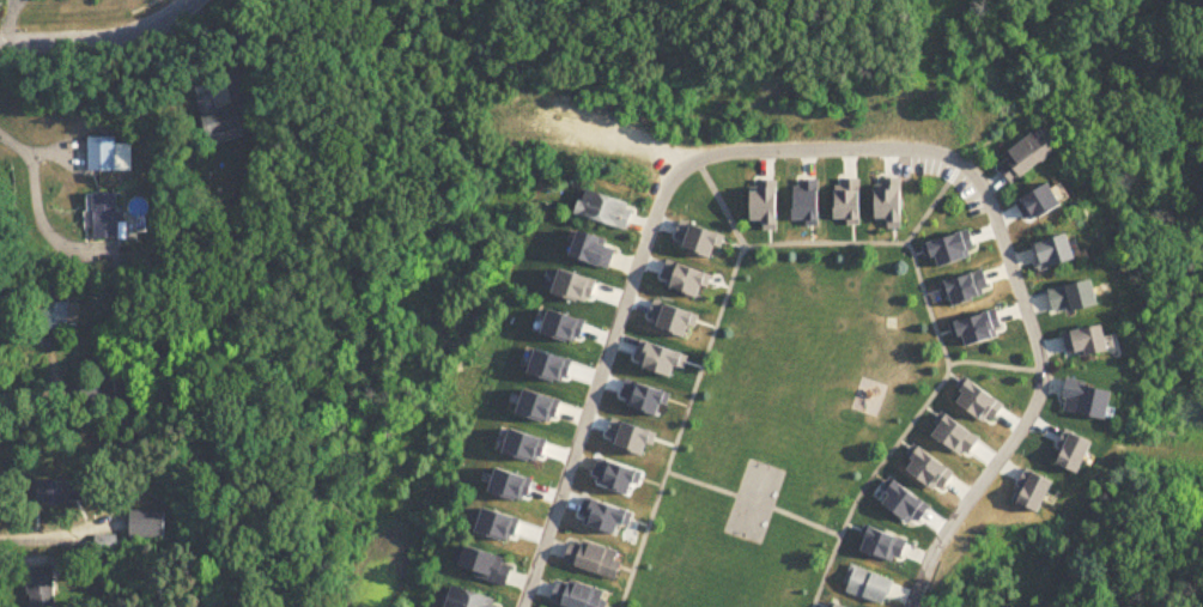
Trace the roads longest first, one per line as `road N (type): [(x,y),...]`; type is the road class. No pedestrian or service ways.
road 1 (residential): [(911,606),(931,548),(1035,395),(1033,344),(983,188),(962,164),(915,145),(730,141),(682,153),(652,183),(515,606)]
road 2 (residential): [(0,43),(124,37),(189,0)]

